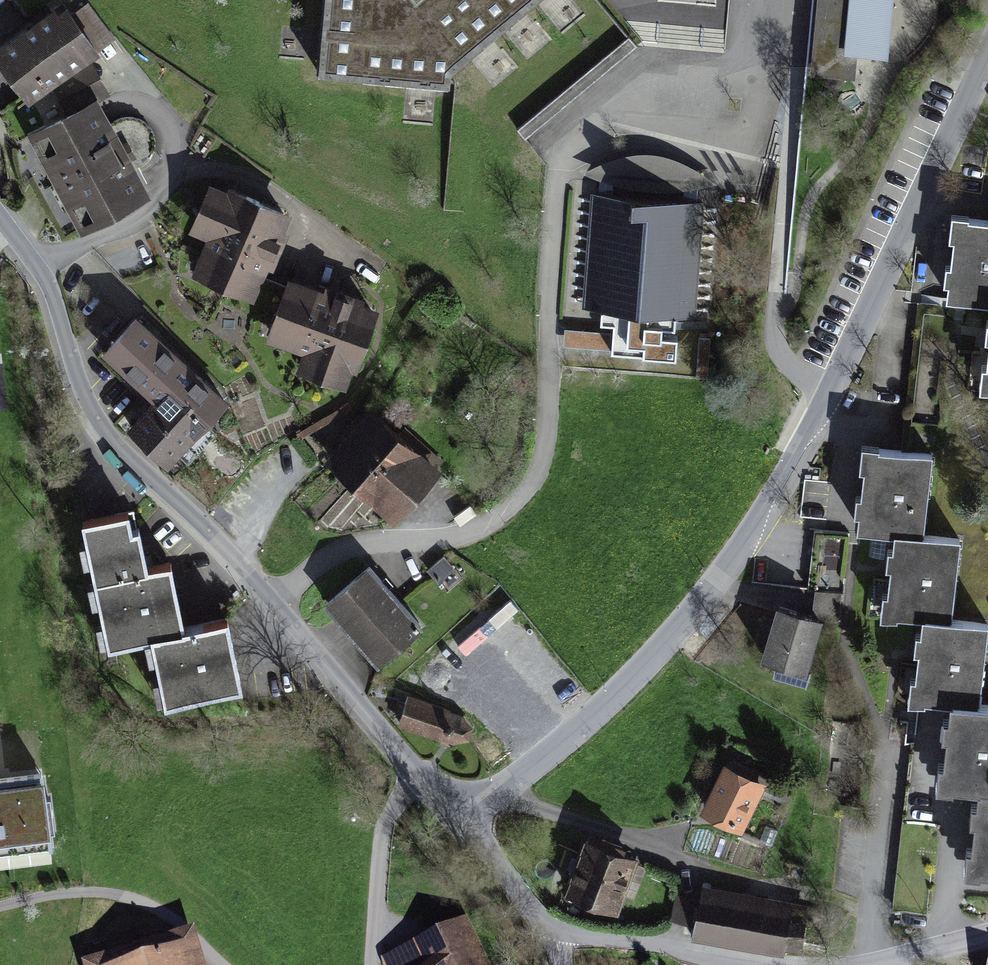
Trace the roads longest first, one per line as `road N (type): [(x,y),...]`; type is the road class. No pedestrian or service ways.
road 1 (residential): [(987,50),(839,376),(707,596),(510,789),(479,800)]
road 2 (residential): [(0,217),(53,293),(101,421),(276,602)]
road 3 (residential): [(276,602),(428,778),(479,800)]
road 4 (residential): [(276,602),(333,555),(375,542),(447,538),(497,518)]
road 5 (residential): [(547,933),(764,964)]
road 6 (residential): [(479,800),(474,834),(547,933)]
road 7 (residential): [(865,964),(987,933)]

